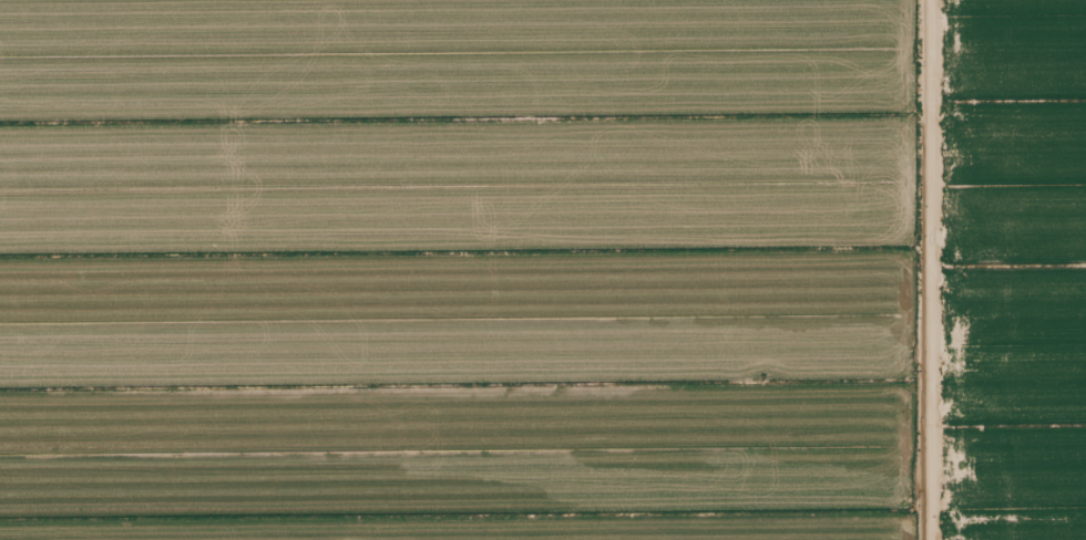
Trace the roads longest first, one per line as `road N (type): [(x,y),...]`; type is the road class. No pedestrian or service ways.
road 1 (residential): [(955,539),(944,0)]

